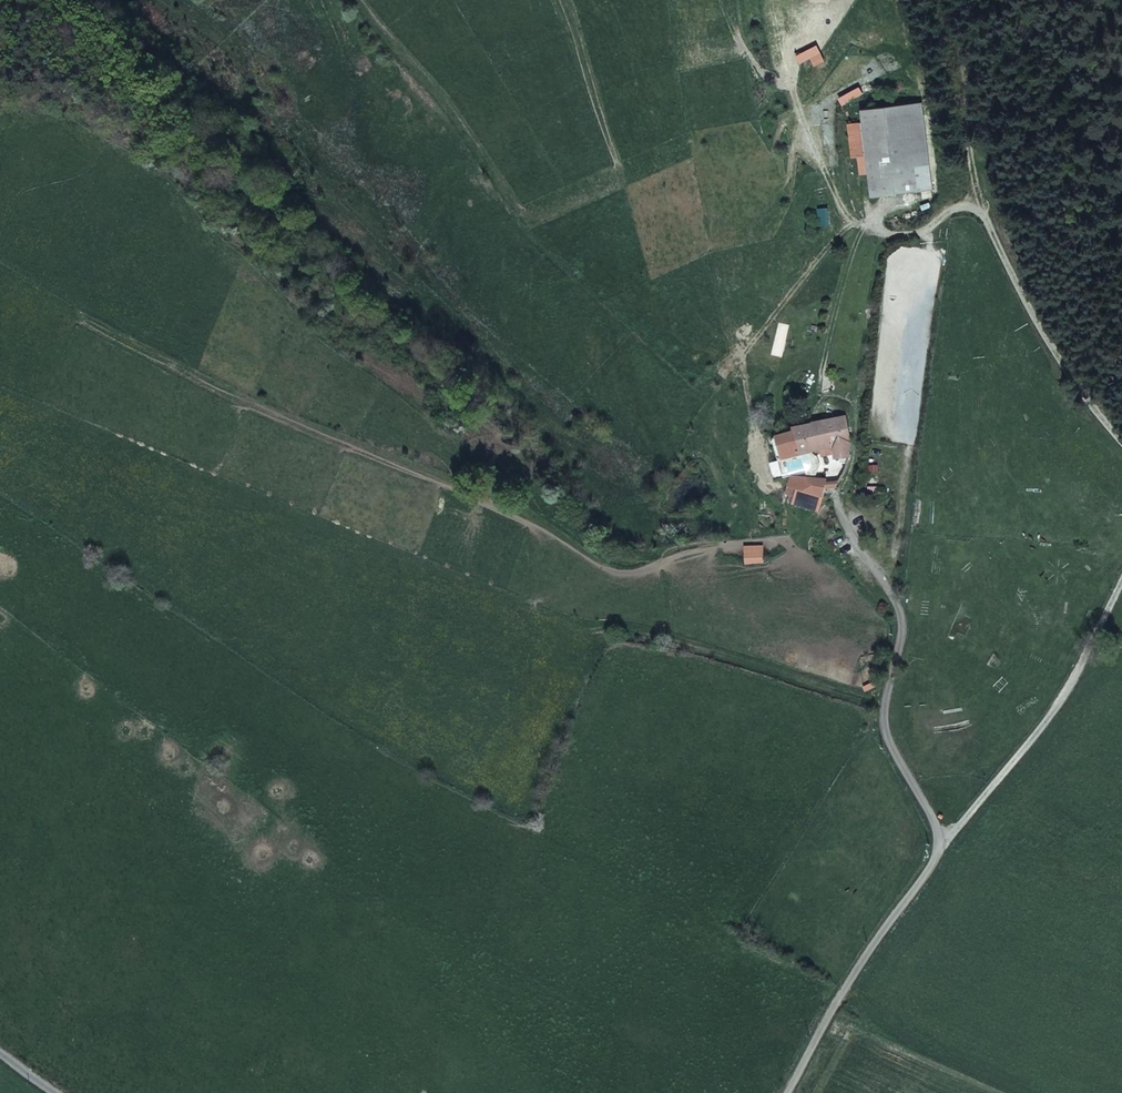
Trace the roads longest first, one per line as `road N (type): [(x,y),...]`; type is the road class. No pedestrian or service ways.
road 1 (track): [(1121,432),(984,211),(969,10),(958,0)]
road 2 (track): [(944,843),(1081,666),(1121,583)]

